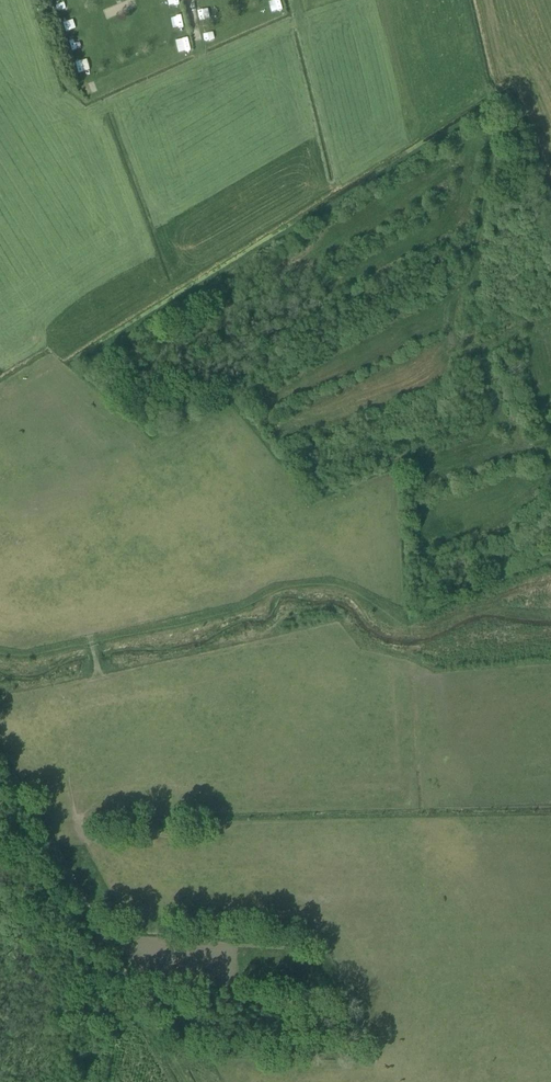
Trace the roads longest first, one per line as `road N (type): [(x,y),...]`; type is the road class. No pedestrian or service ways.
road 1 (track): [(168,1050),(0,754)]
road 2 (track): [(168,1050),(361,1052)]

